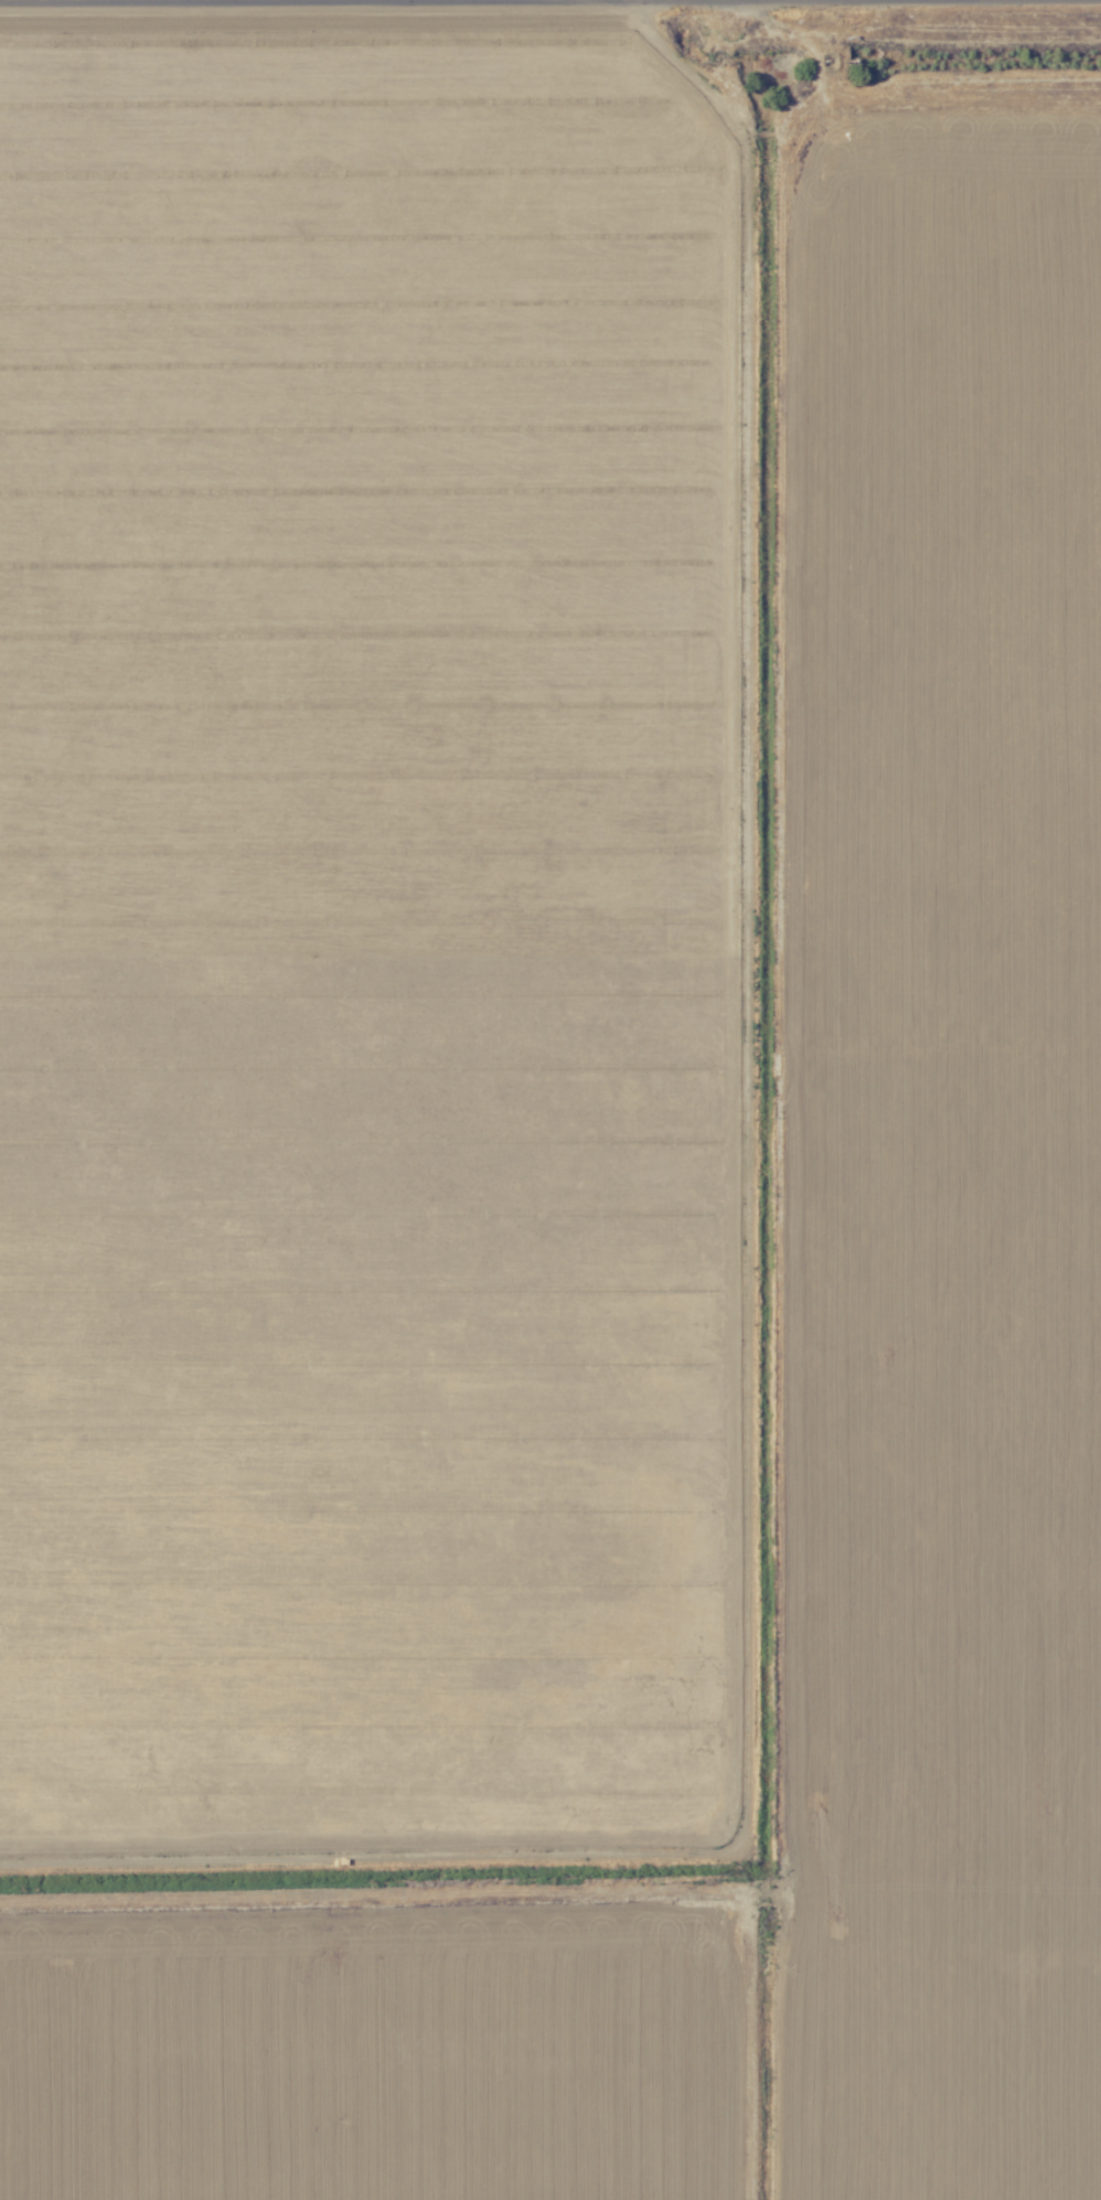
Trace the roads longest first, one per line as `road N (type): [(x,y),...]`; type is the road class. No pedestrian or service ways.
road 1 (secondary): [(0,2),(322,0)]

